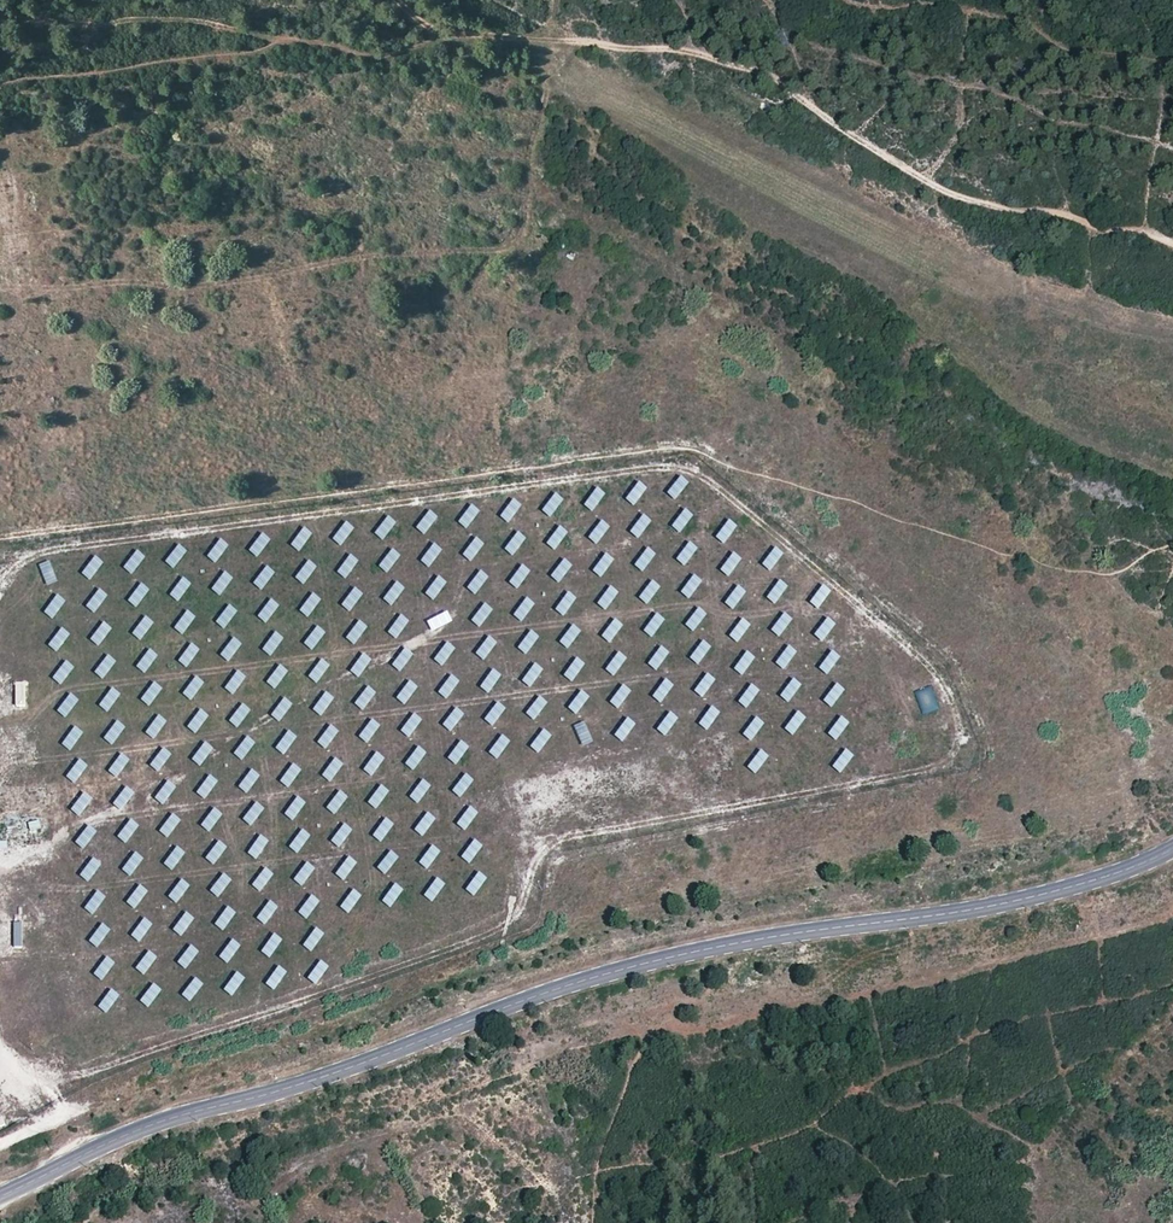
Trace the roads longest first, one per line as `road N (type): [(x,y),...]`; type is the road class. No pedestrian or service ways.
road 1 (tertiary): [(1172,850),(984,908),(708,948),(548,989),(328,1074),(179,1111),(0,1195)]
road 2 (track): [(1172,244),(1093,233),(1059,215),(991,205),(899,174),(817,104),(719,62),(623,43),(432,31),(395,0)]

